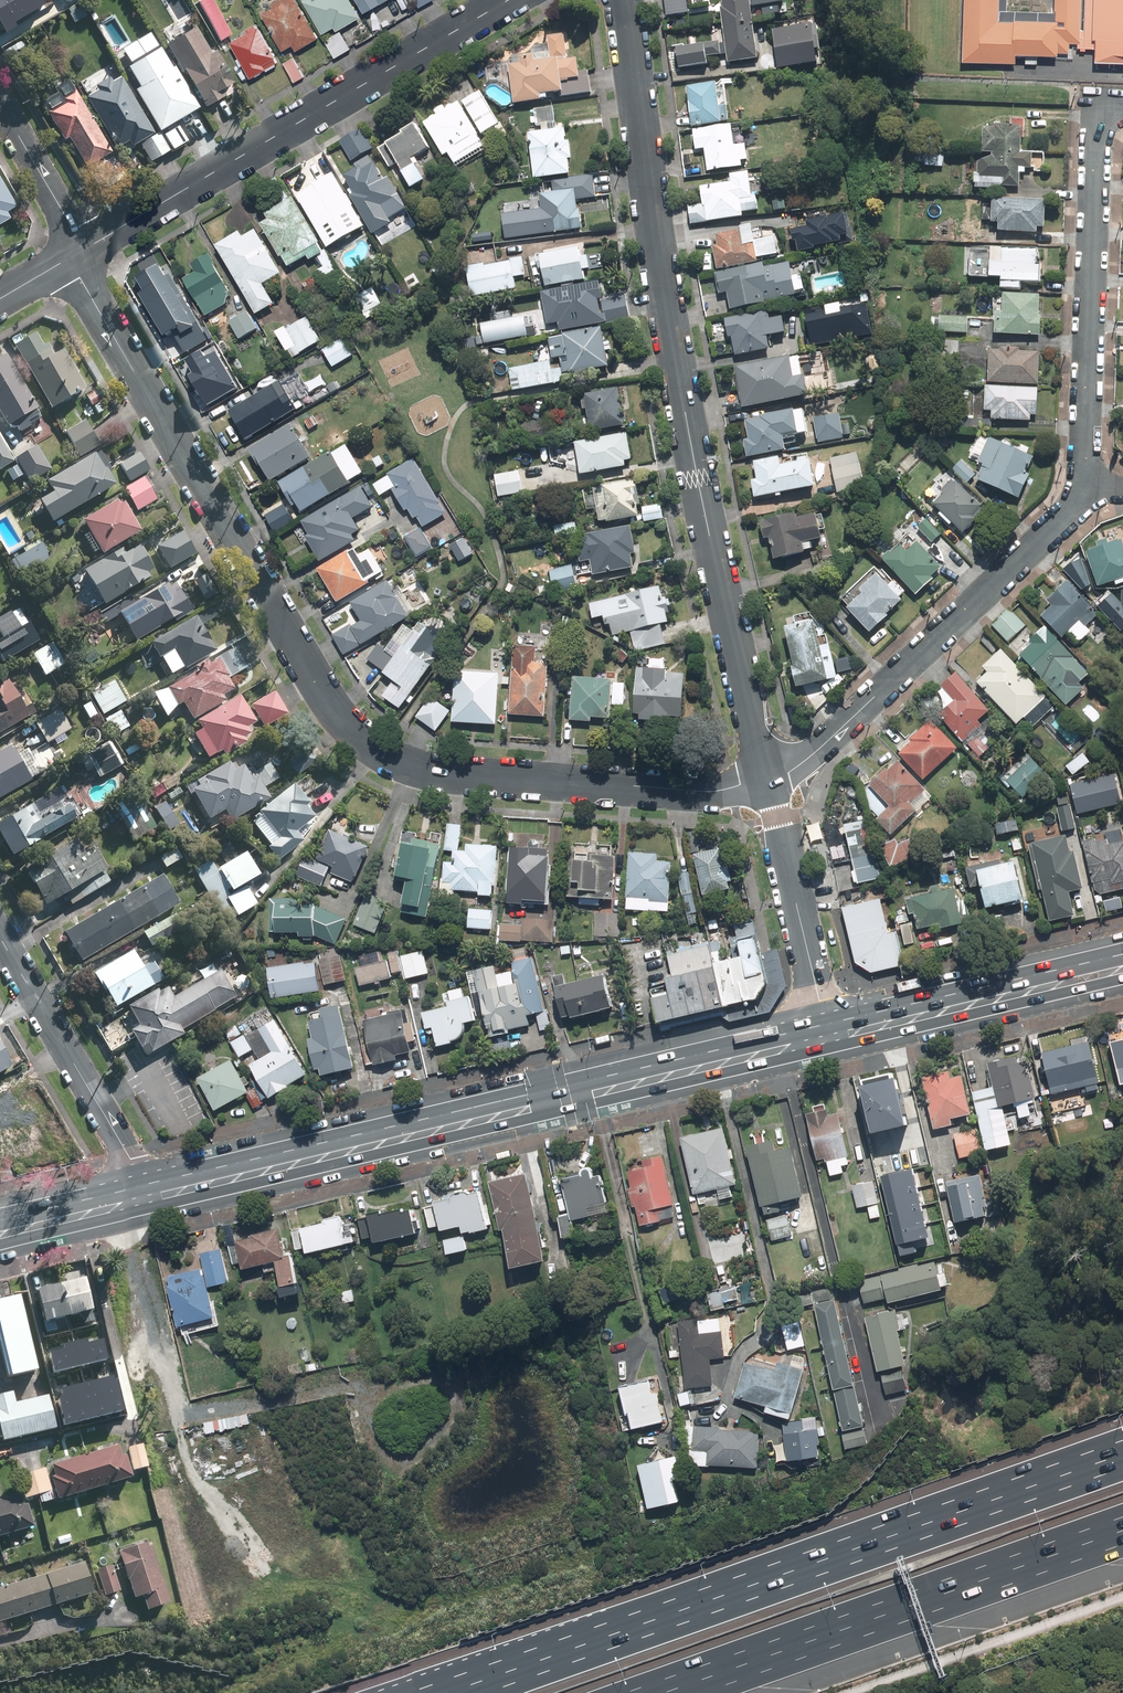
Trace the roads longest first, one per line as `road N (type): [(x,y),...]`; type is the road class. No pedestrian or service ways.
road 1 (residential): [(768,780),(705,791),(484,778),(426,771),(365,742),(325,697),(92,298),(77,253)]
road 2 (residential): [(768,780),(697,478),(622,0)]
road 3 (primary): [(152,1198),(827,1040)]
road 4 (motorway): [(488,1692),(1122,1468)]
road 5 (motorway): [(1122,1518),(627,1692)]
road 6 (residential): [(508,0),(77,253)]
road 7 (residential): [(768,780),(801,767),(1091,490)]
road 8 (residential): [(1091,490),(1086,412),(1103,108),(1122,109)]
road 9 (primary): [(827,1040),(1122,970)]
road 10 (residential): [(152,1198),(0,936)]
road 11 (residential): [(827,1040),(768,780)]
road 12 (track): [(167,1414),(197,1417),(358,1386),(376,1394)]
road 13 (track): [(167,1414),(116,1208)]
road 14 (track): [(204,1603),(167,1414)]
road 15 (residential): [(77,253),(67,218),(0,109)]
road 16 (primary): [(0,1237),(152,1198)]
road 17 (track): [(446,1428),(406,1462),(387,1459),(365,1426),(376,1394)]
road 18 (track): [(376,1394),(439,1378),(454,1390),(446,1428)]

